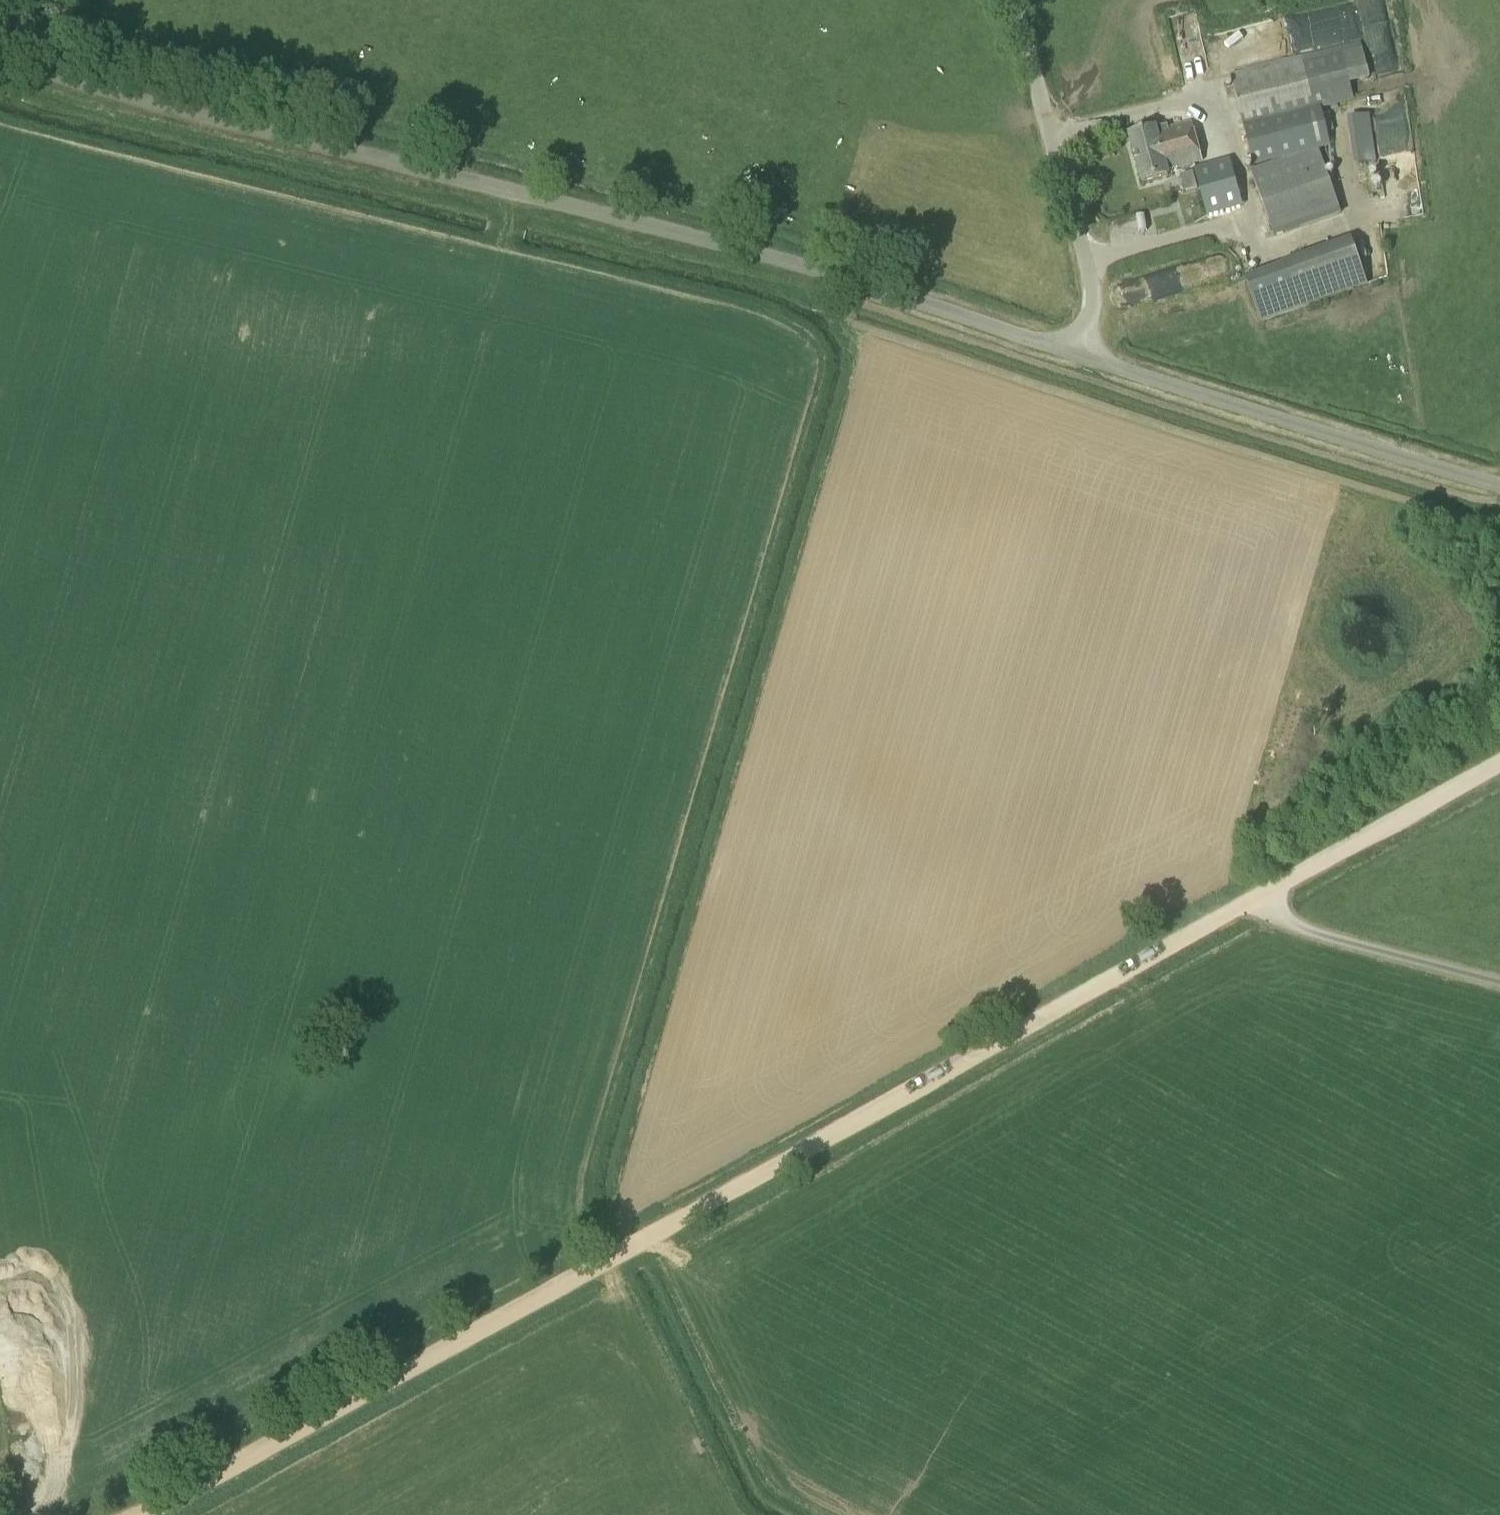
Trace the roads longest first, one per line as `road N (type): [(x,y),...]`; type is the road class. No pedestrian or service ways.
road 1 (unclassified): [(1080,350),(799,263),(0,61)]
road 2 (track): [(148,1514),(600,1265)]
road 3 (unclassified): [(1499,483),(1080,350)]
road 4 (unclassified): [(1080,350),(1093,286),(1015,0)]

